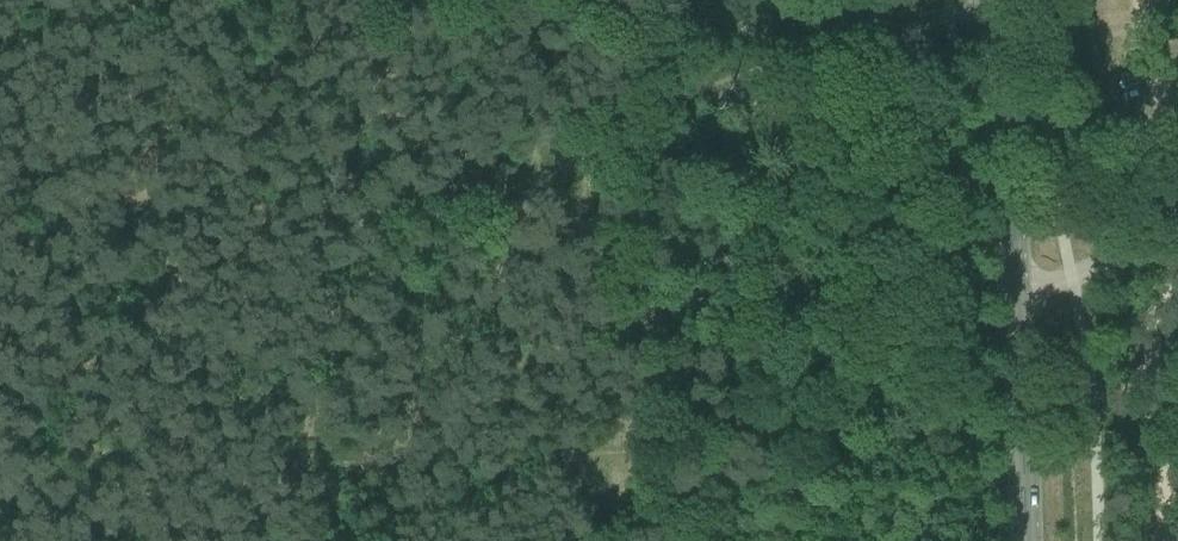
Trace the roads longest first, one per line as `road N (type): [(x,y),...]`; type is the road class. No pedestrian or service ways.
road 1 (secondary): [(1026,540),(990,0)]

